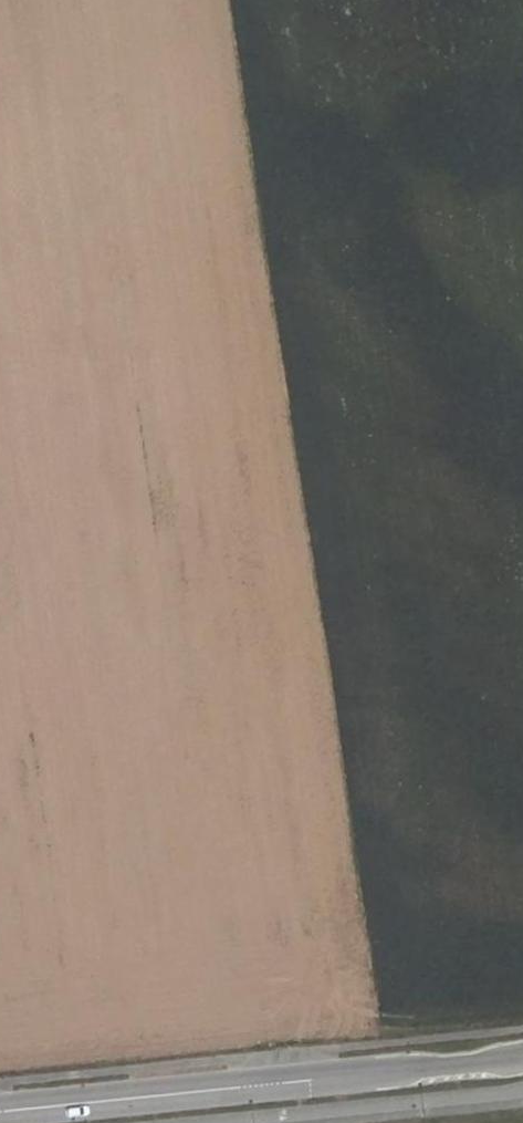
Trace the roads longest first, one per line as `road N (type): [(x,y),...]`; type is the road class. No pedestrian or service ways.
road 1 (tertiary): [(0,1111),(522,1057)]

